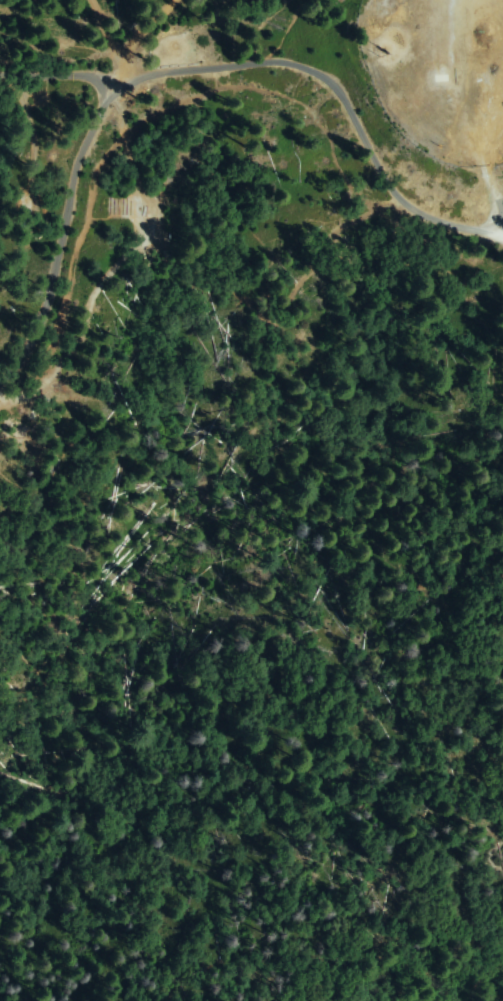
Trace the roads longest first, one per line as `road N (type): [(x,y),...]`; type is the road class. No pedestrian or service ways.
road 1 (residential): [(135,68),(234,58),(312,63),(405,201),(502,230)]
road 2 (residential): [(0,366),(29,320),(105,106),(187,0)]

